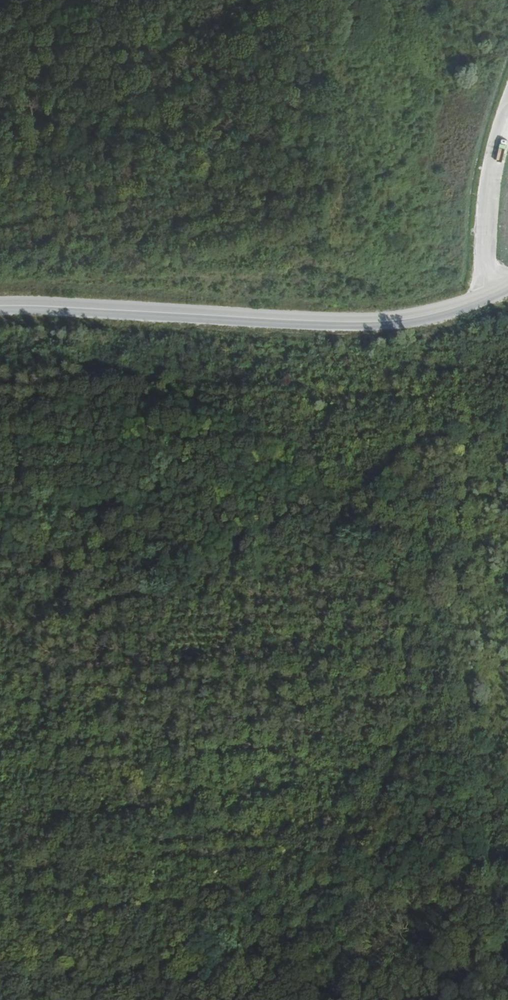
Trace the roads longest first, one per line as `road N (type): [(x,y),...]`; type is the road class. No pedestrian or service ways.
road 1 (track): [(375,490),(398,449),(507,410)]

